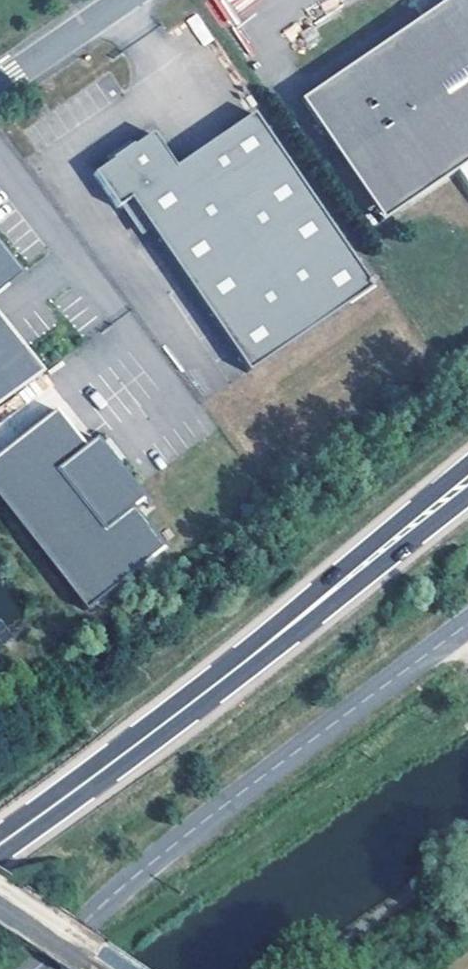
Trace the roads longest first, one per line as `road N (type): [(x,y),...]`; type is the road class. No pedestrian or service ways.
road 1 (primary): [(0,843),(123,756),(467,480)]
road 2 (tertiary): [(467,625),(190,832),(35,968)]
road 3 (residential): [(124,0),(0,84)]

